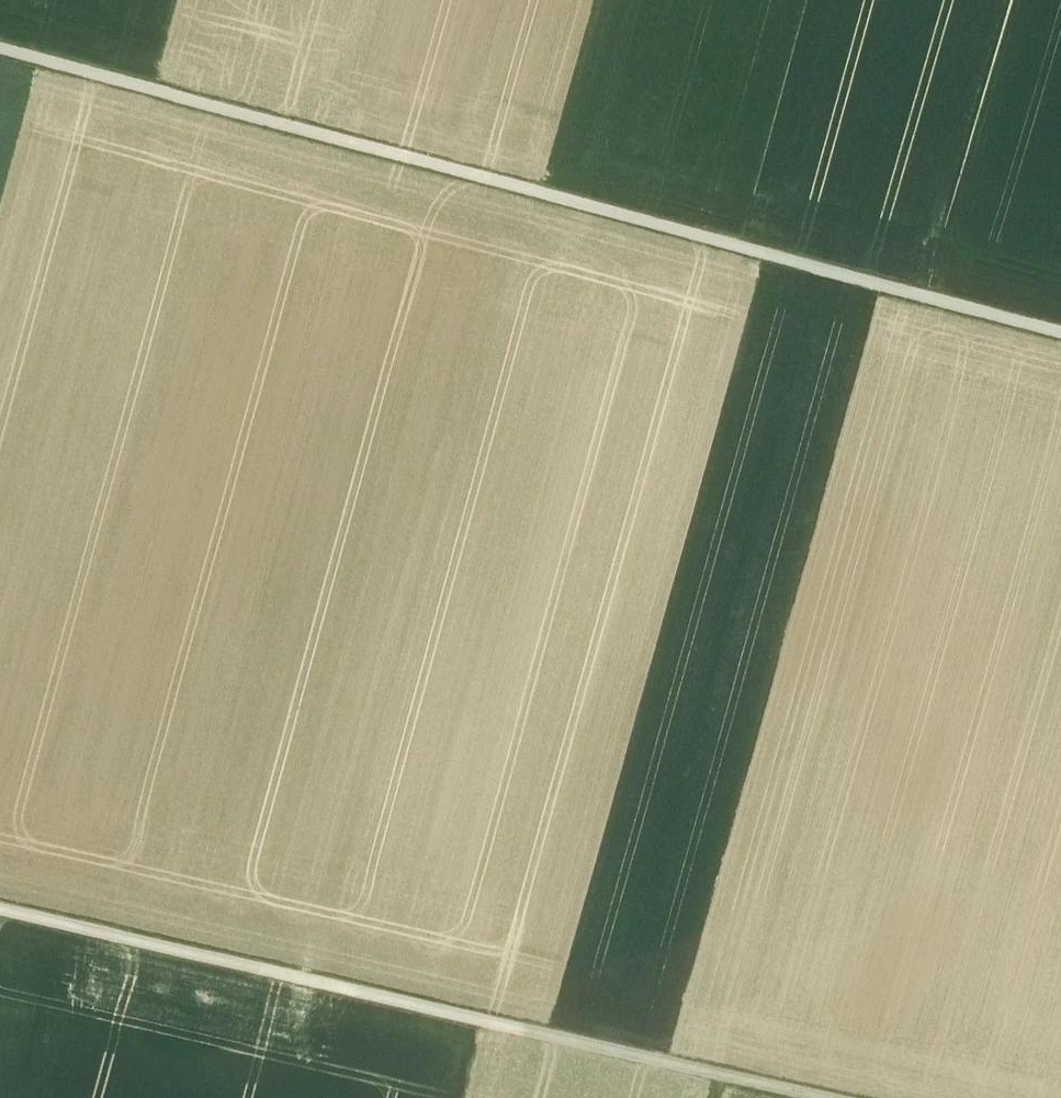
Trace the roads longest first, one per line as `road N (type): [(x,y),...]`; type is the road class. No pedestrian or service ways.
road 1 (track): [(0,46),(1060,335)]
road 2 (track): [(0,910),(803,1097)]

